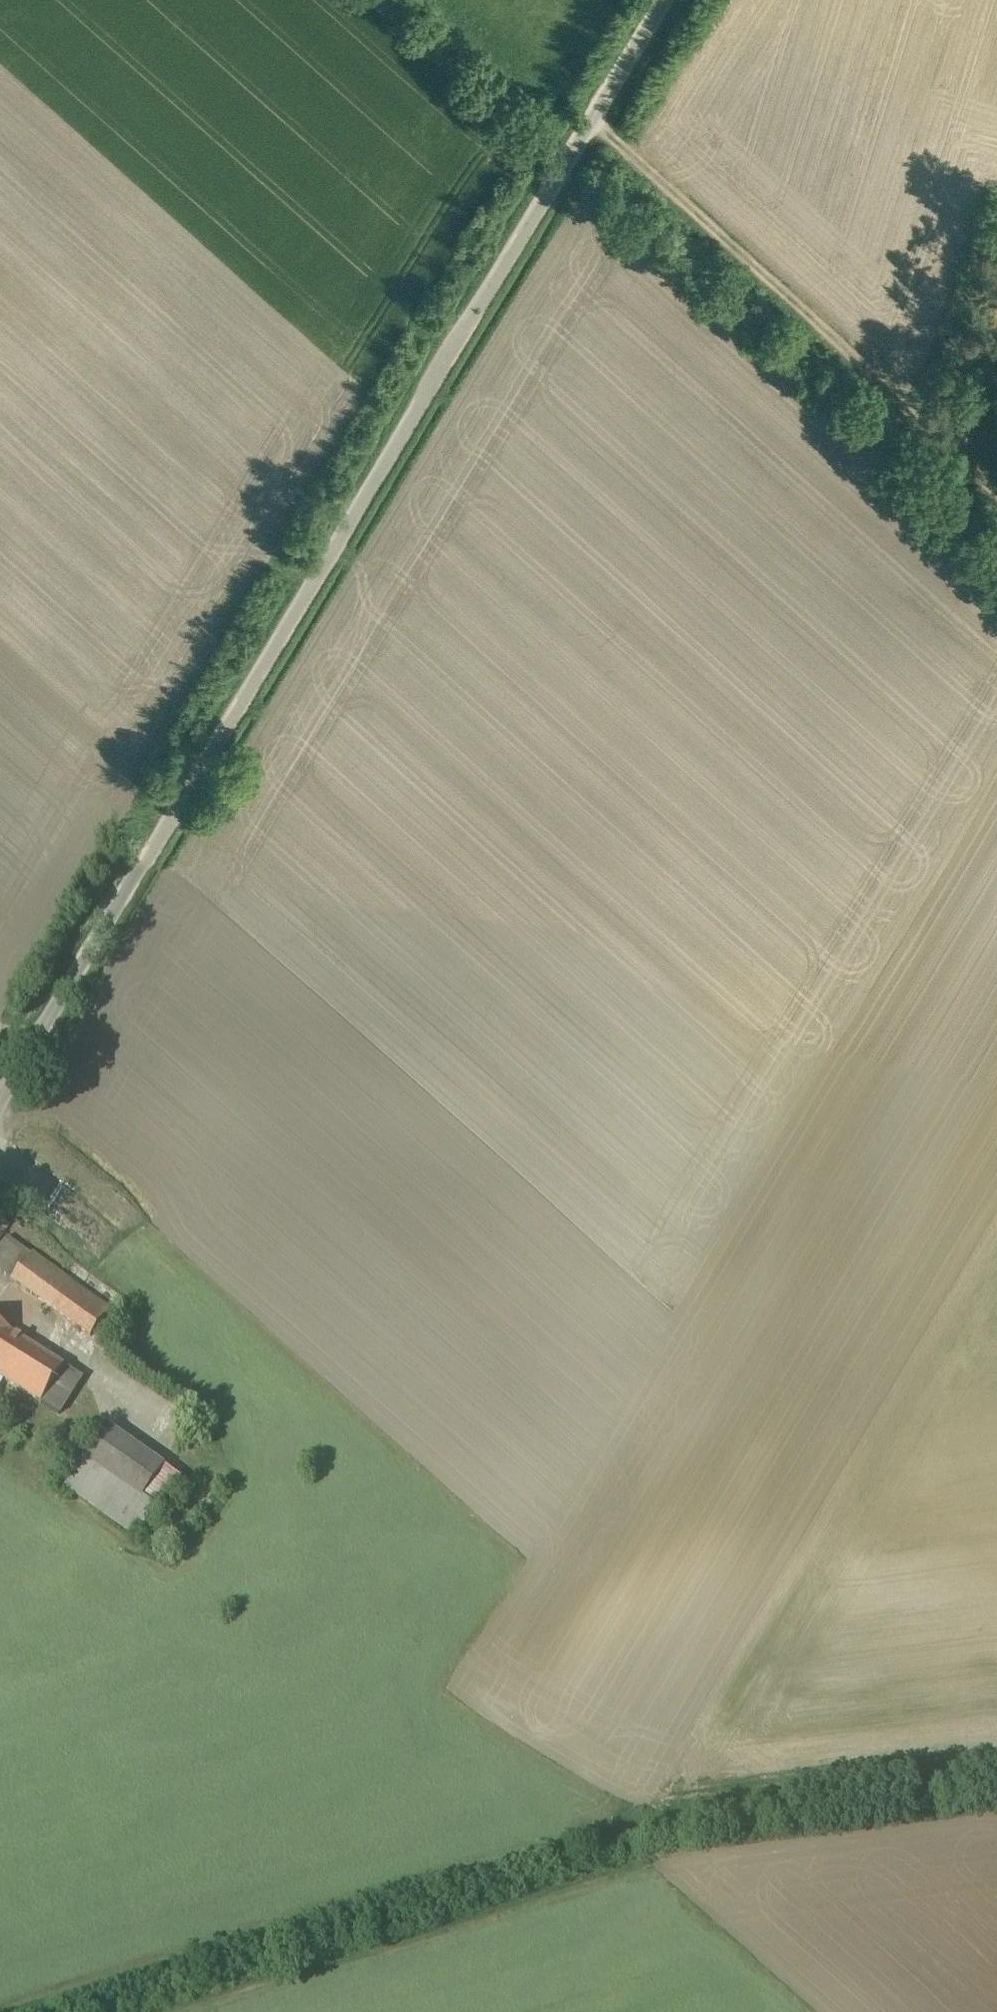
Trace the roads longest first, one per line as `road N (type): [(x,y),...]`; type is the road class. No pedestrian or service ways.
road 1 (unclassified): [(0,1103),(664,0)]

